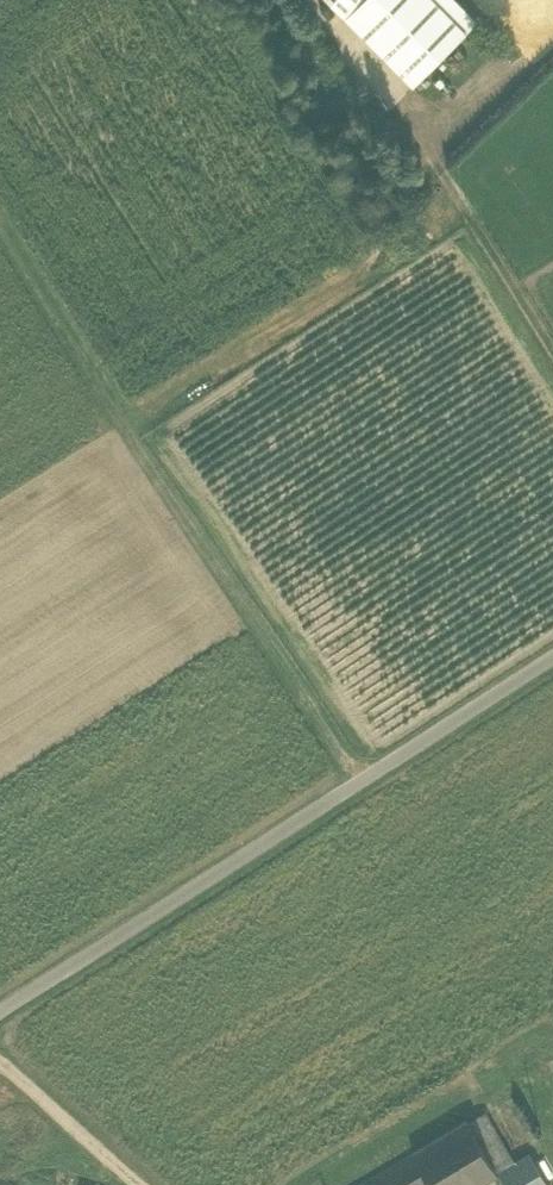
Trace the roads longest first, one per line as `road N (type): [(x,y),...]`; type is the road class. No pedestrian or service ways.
road 1 (track): [(0,215),(368,774)]
road 2 (track): [(552,654),(0,1009)]
road 3 (track): [(0,1060),(141,1184)]

